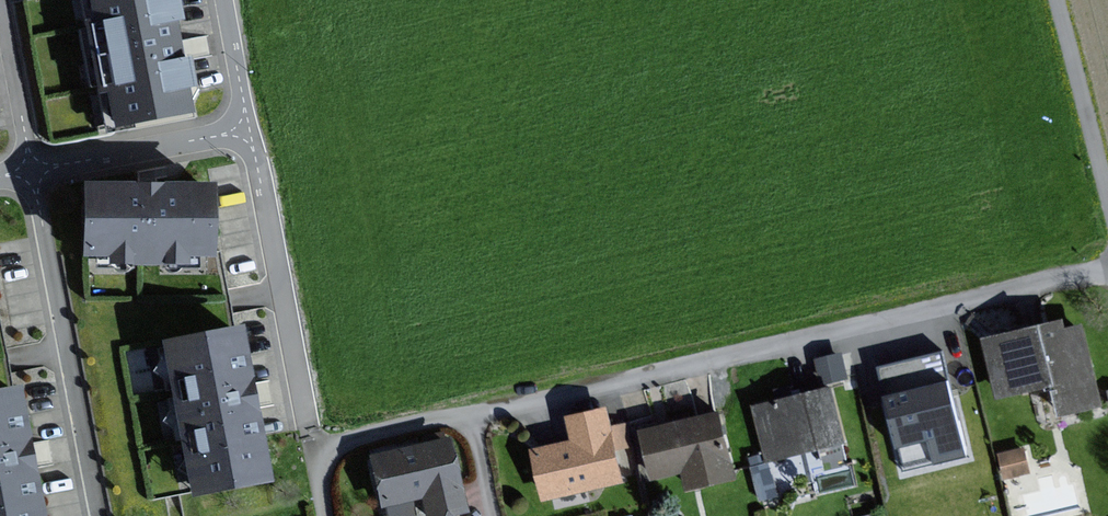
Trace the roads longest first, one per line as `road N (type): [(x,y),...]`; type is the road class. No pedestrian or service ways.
road 1 (residential): [(1107,271),(467,413)]
road 2 (residential): [(0,172),(244,123)]
road 3 (residential): [(467,413),(317,448),(326,515)]
road 4 (track): [(1054,0),(1107,214)]

